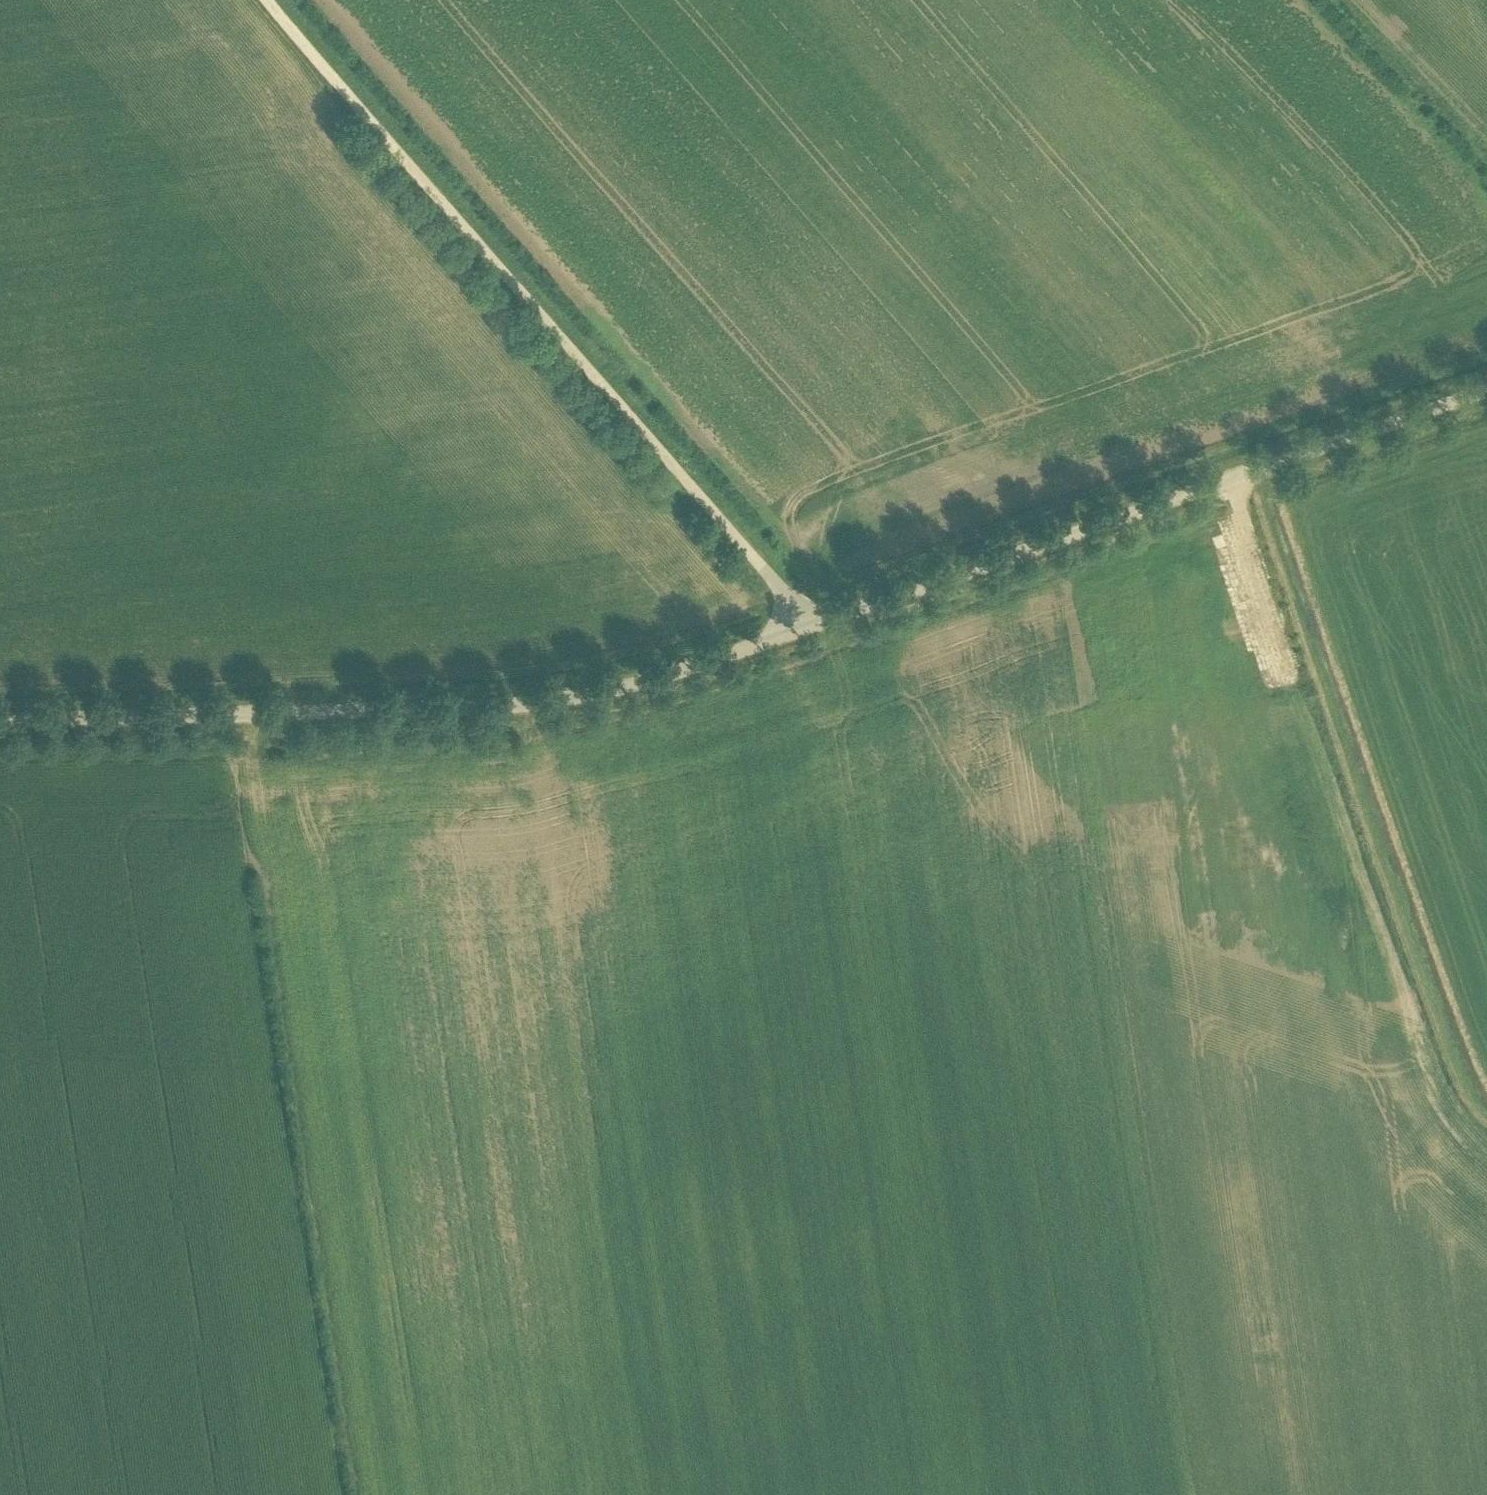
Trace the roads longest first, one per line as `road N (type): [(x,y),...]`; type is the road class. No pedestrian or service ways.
road 1 (unclassified): [(0,724),(533,708),(599,698),(813,625)]
road 2 (unclassified): [(274,0),(813,625)]
road 3 (unclassified): [(813,625),(1486,395)]
road 4 (track): [(1243,479),(1305,678),(1471,1127),(1486,1140)]

